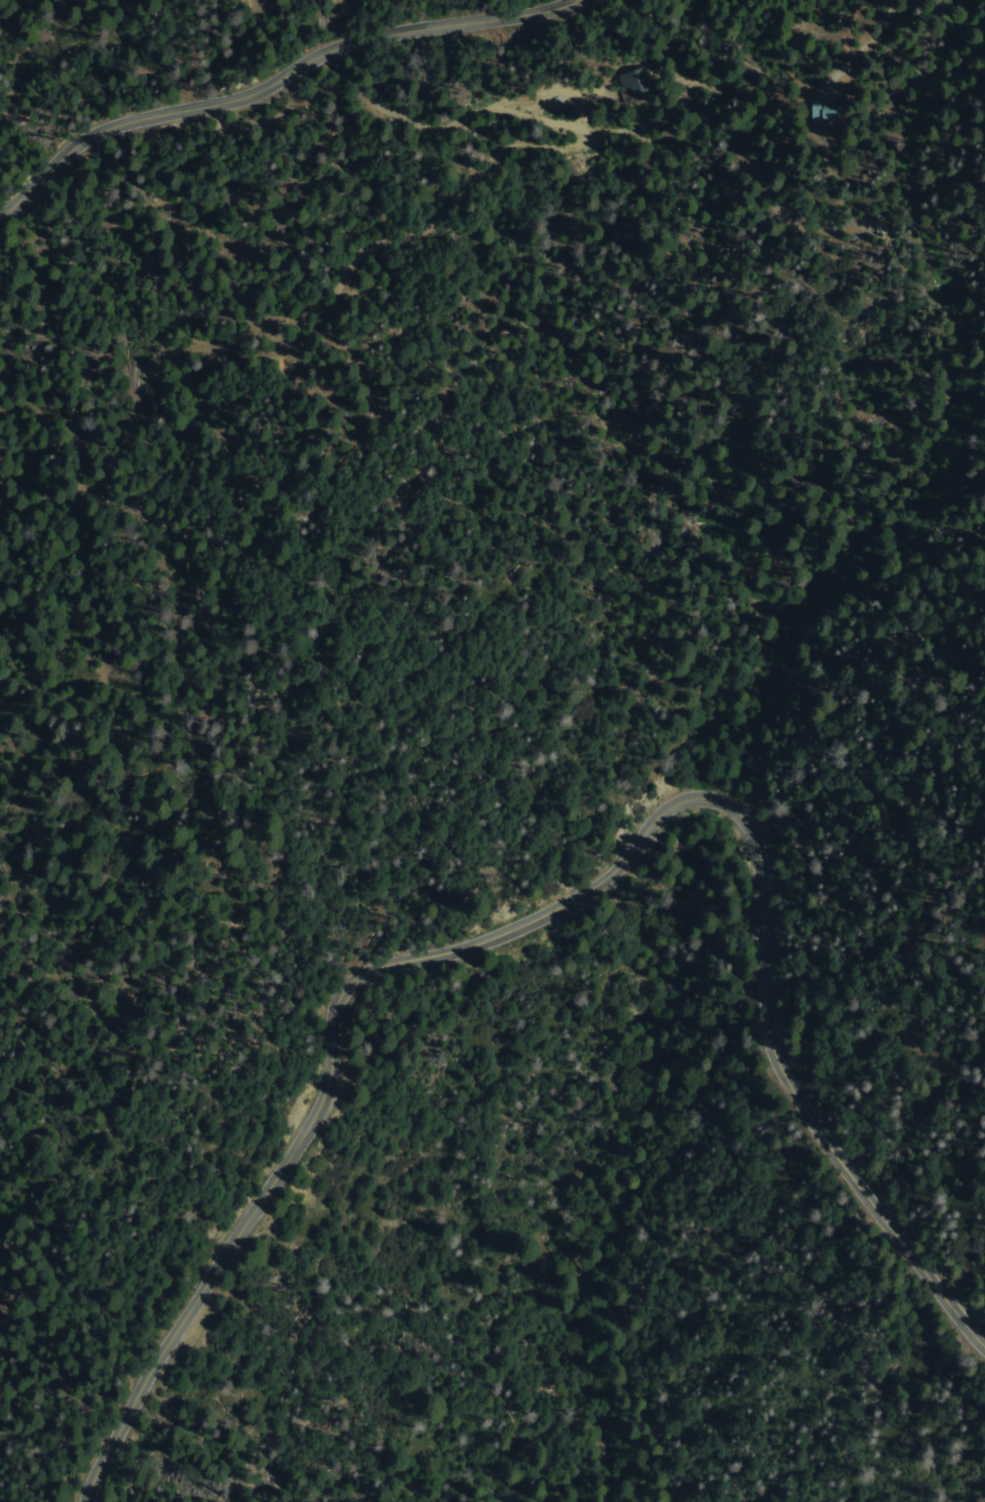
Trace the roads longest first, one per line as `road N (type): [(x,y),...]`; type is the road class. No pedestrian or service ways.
road 1 (residential): [(984,1343),(917,1265),(783,1071),(764,1023),(757,866),(747,824),(723,803),(690,797),(660,812),(600,883),(533,920),(344,985),(319,1112),(146,1378),(87,1501)]
road 2 (residential): [(0,217),(101,127),(243,99),(349,41),(568,0)]

